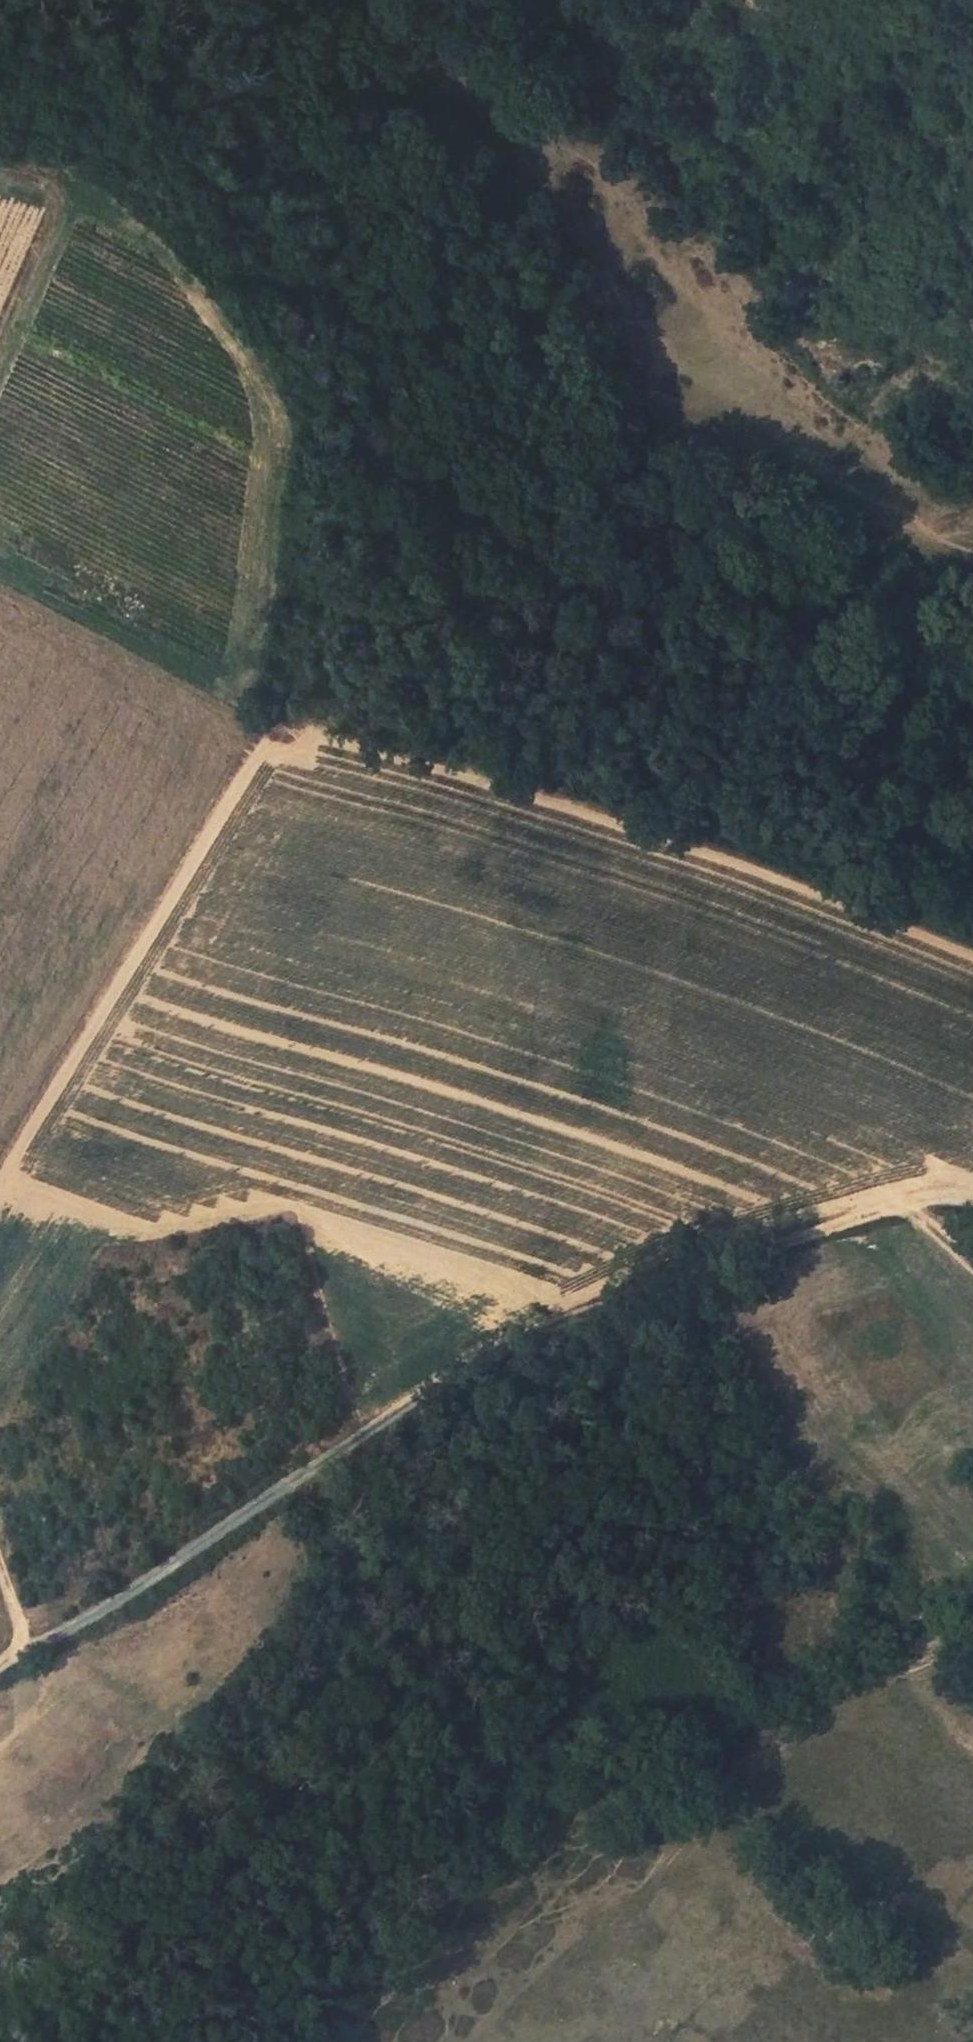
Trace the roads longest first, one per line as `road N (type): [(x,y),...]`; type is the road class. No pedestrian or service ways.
road 1 (track): [(0,1676),(523,1338),(721,1258),(938,1192),(972,1200)]

